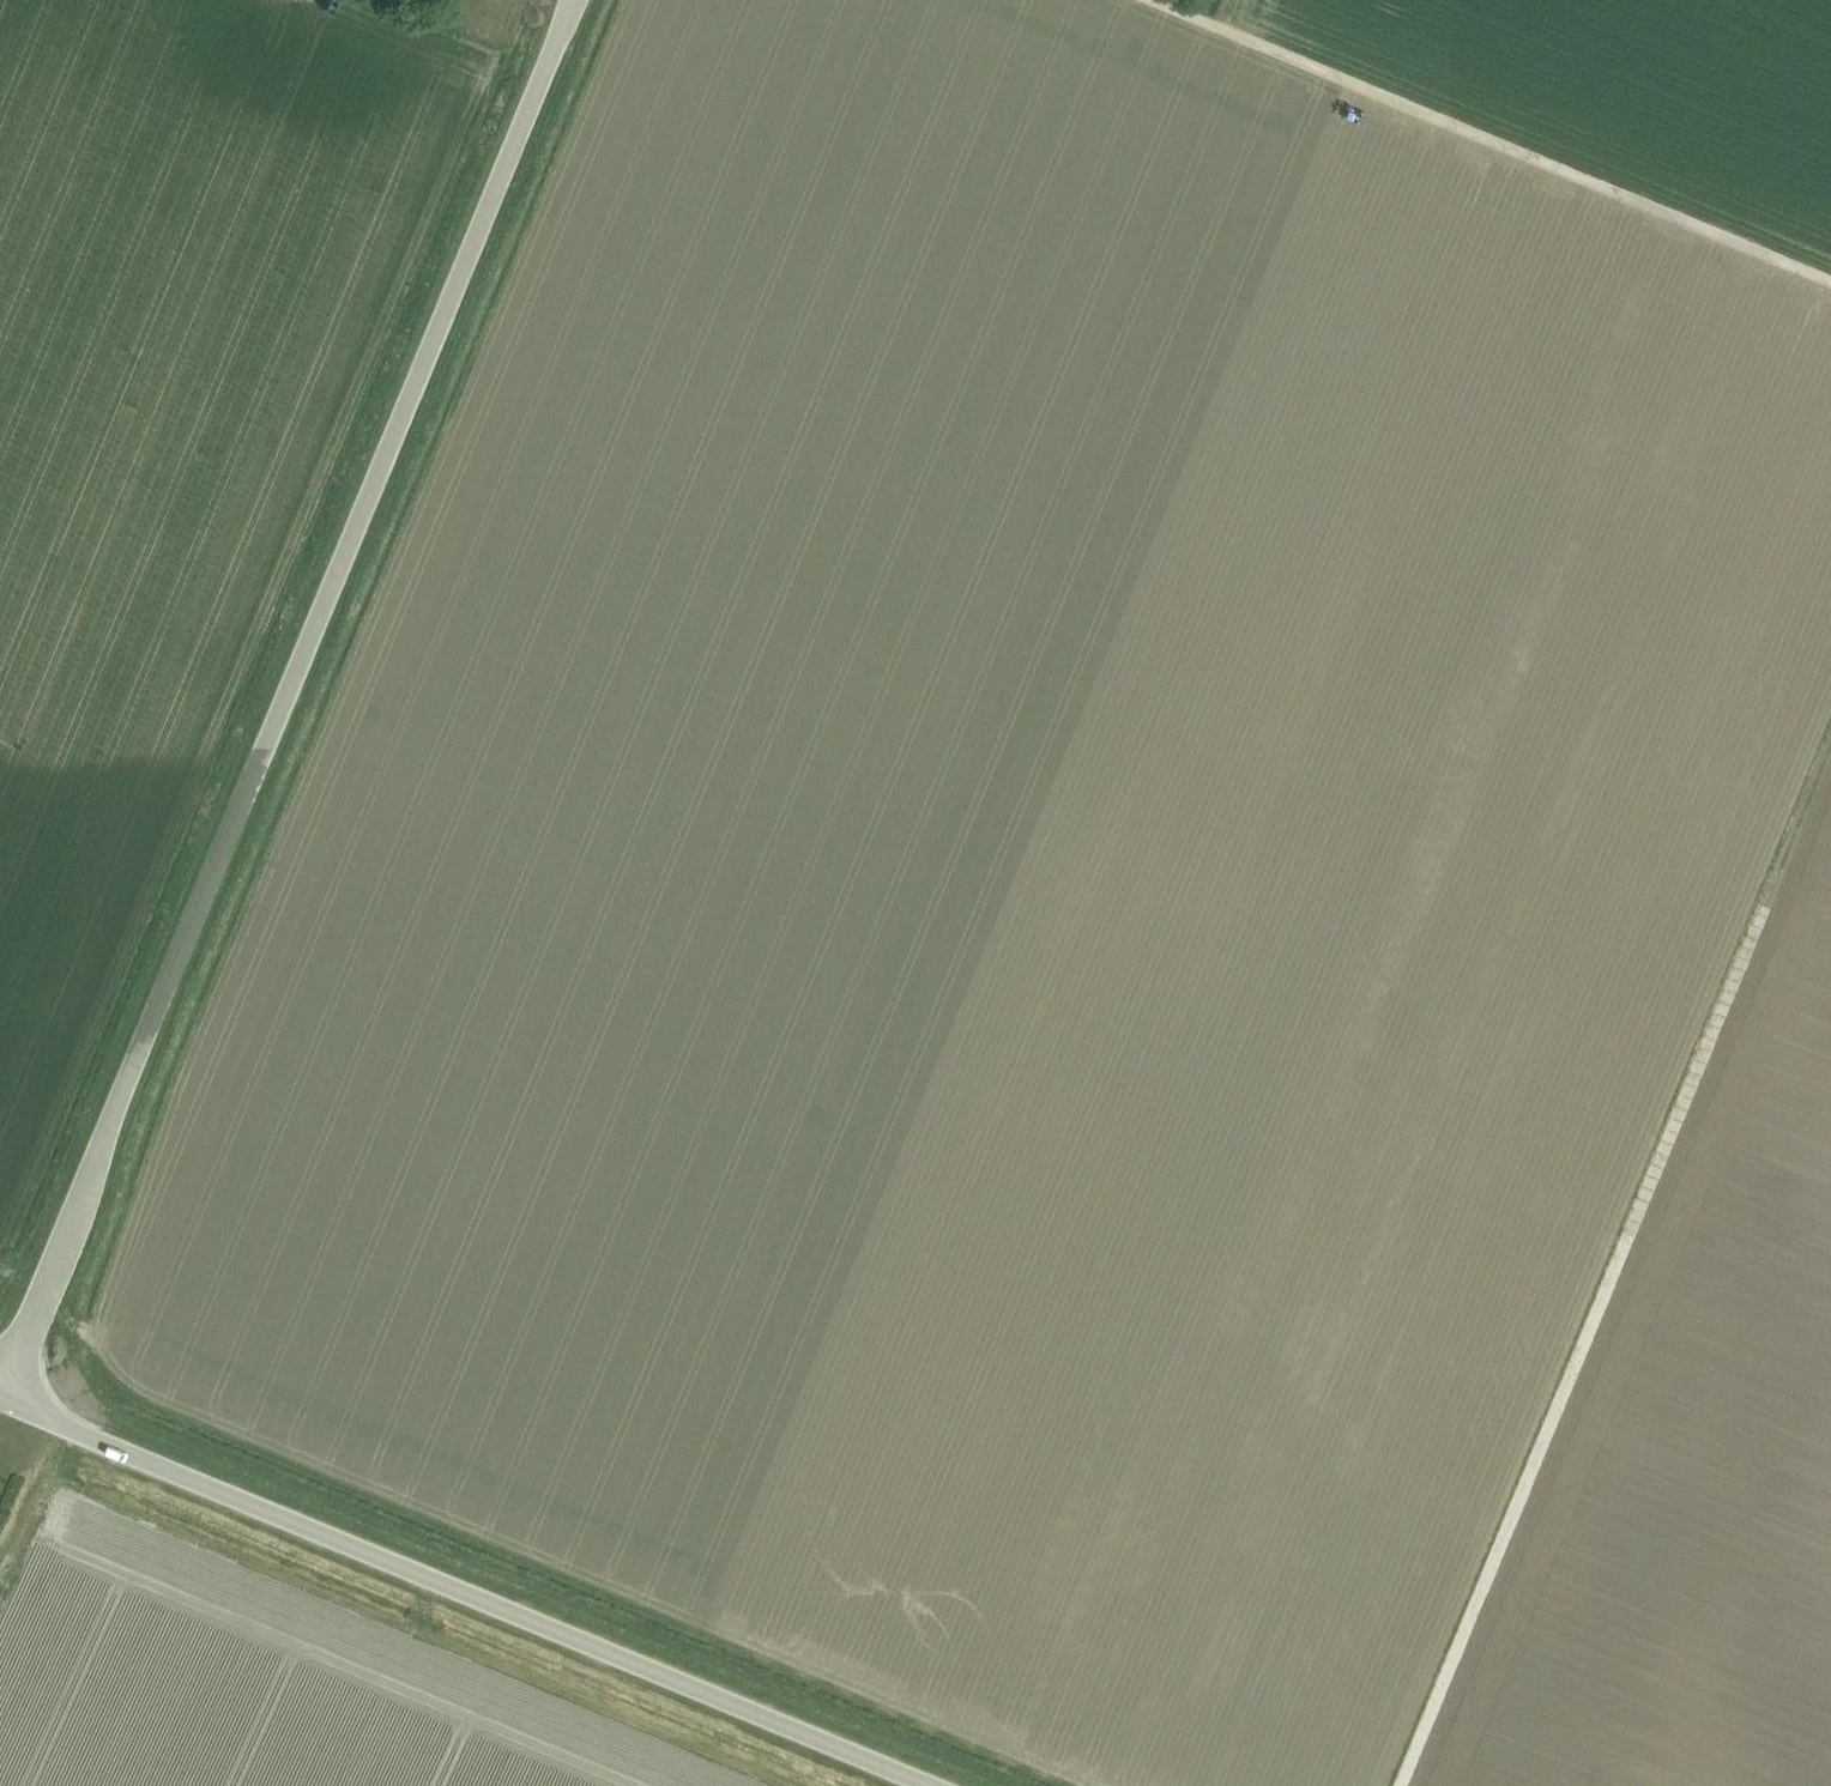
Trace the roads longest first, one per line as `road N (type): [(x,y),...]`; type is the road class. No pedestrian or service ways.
road 1 (unclassified): [(0,1391),(576,0)]
road 2 (unclassified): [(921,1785),(0,1396)]

